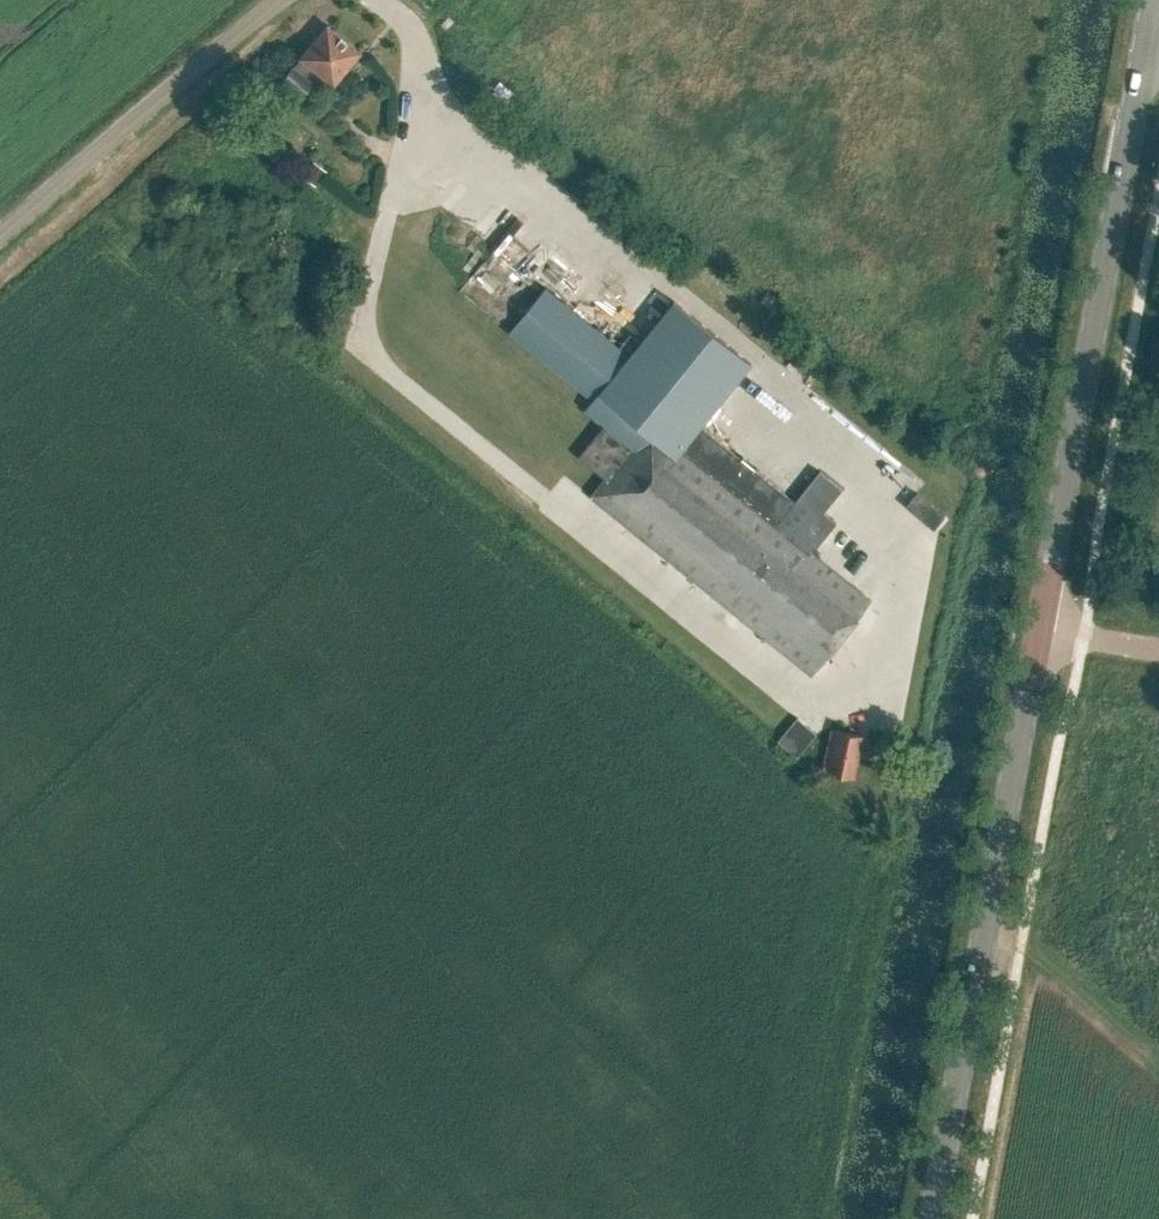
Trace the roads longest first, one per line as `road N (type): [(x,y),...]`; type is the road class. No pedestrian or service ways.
road 1 (tertiary): [(1038,629),(1152,0)]
road 2 (tertiary): [(931,1218),(1038,629)]
road 3 (unclassified): [(277,0),(0,233)]
road 4 (residential): [(1038,629),(1158,652)]

